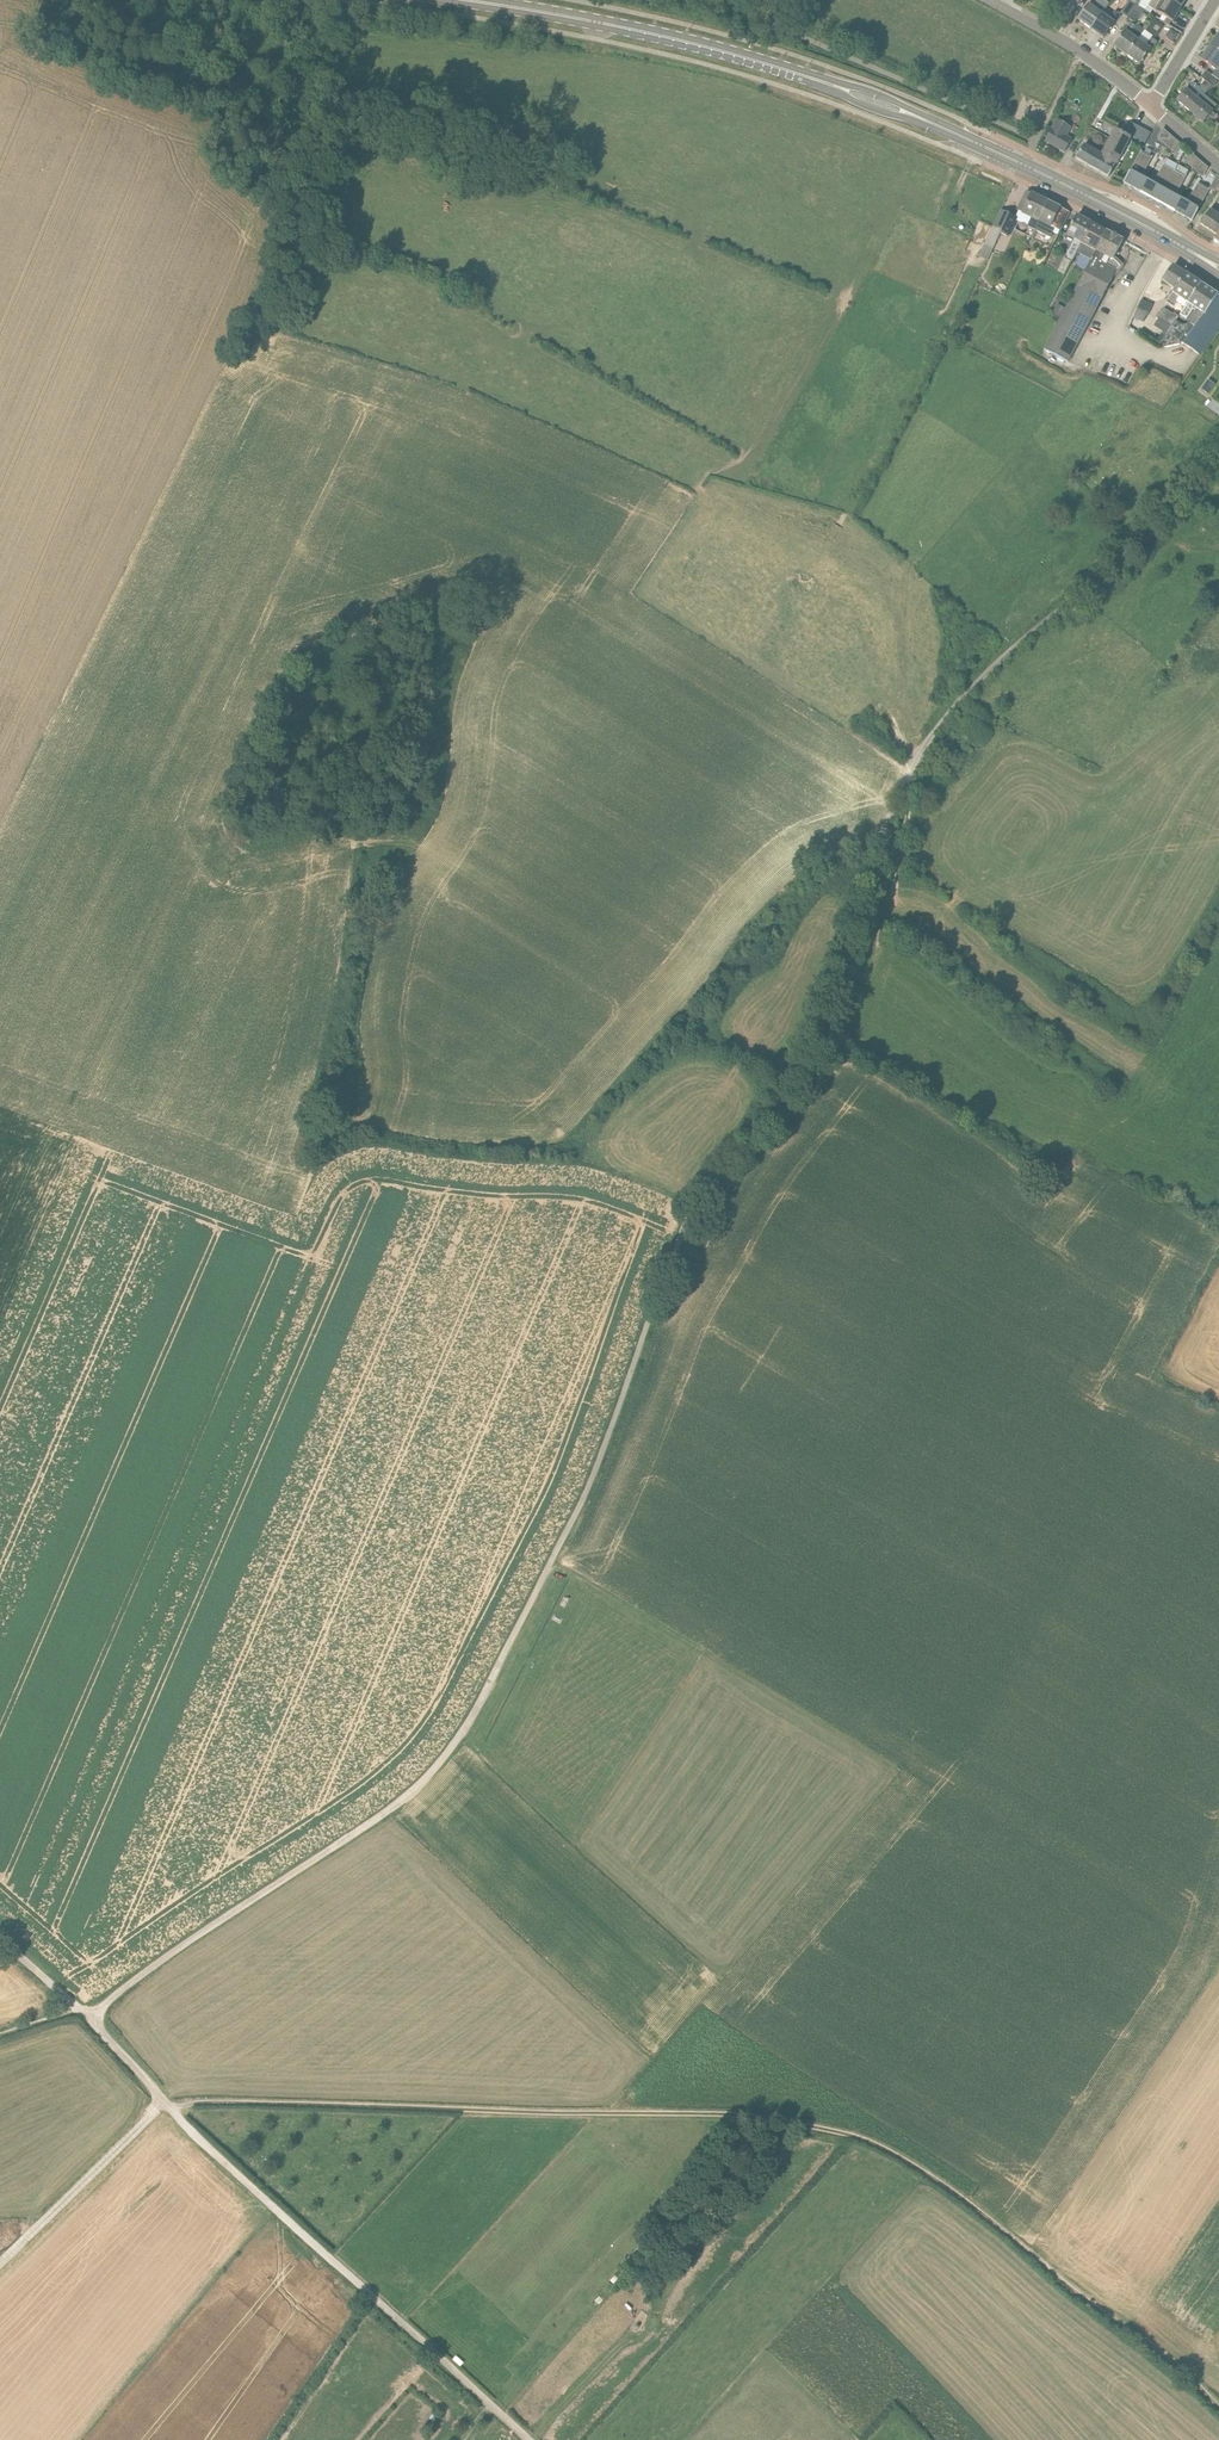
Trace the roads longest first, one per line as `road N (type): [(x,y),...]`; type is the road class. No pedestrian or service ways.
road 1 (unclassified): [(1218,438),(1158,517),(974,685),(909,768),(813,1045),(760,1126),(695,1201),(585,1492),(459,1736)]
road 2 (track): [(1218,2408),(1157,2349),(941,2184),(847,2133),(729,2114),(210,2103),(175,2113)]
road 3 (track): [(530,2439),(175,2113)]
road 4 (track): [(459,1736),(392,1807),(85,2014)]
road 5 (primary): [(829,84),(652,34),(466,0)]
road 6 (primary): [(1194,253),(925,120)]
road 7 (track): [(163,2100),(0,2263)]
road 8 (residential): [(1150,106),(1085,55),(1000,6)]
road 9 (track): [(175,2113),(85,2014)]
road 10 (track): [(904,746),(913,762),(898,868)]
road 11 (residential): [(1150,106),(1215,0)]

